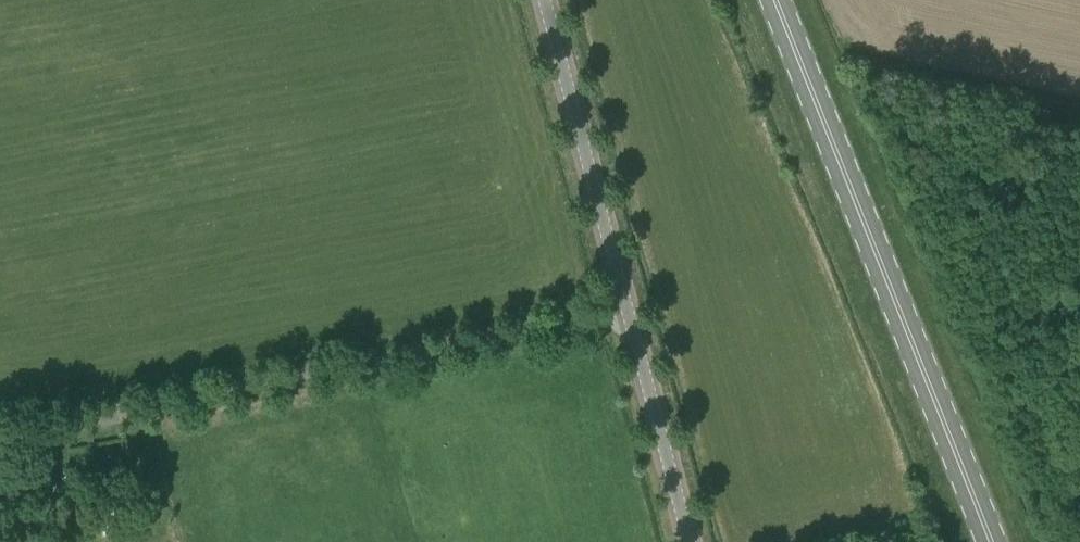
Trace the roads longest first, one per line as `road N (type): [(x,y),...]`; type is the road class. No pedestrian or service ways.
road 1 (primary): [(986,541),(776,0)]
road 2 (unclassified): [(688,541),(543,0)]

